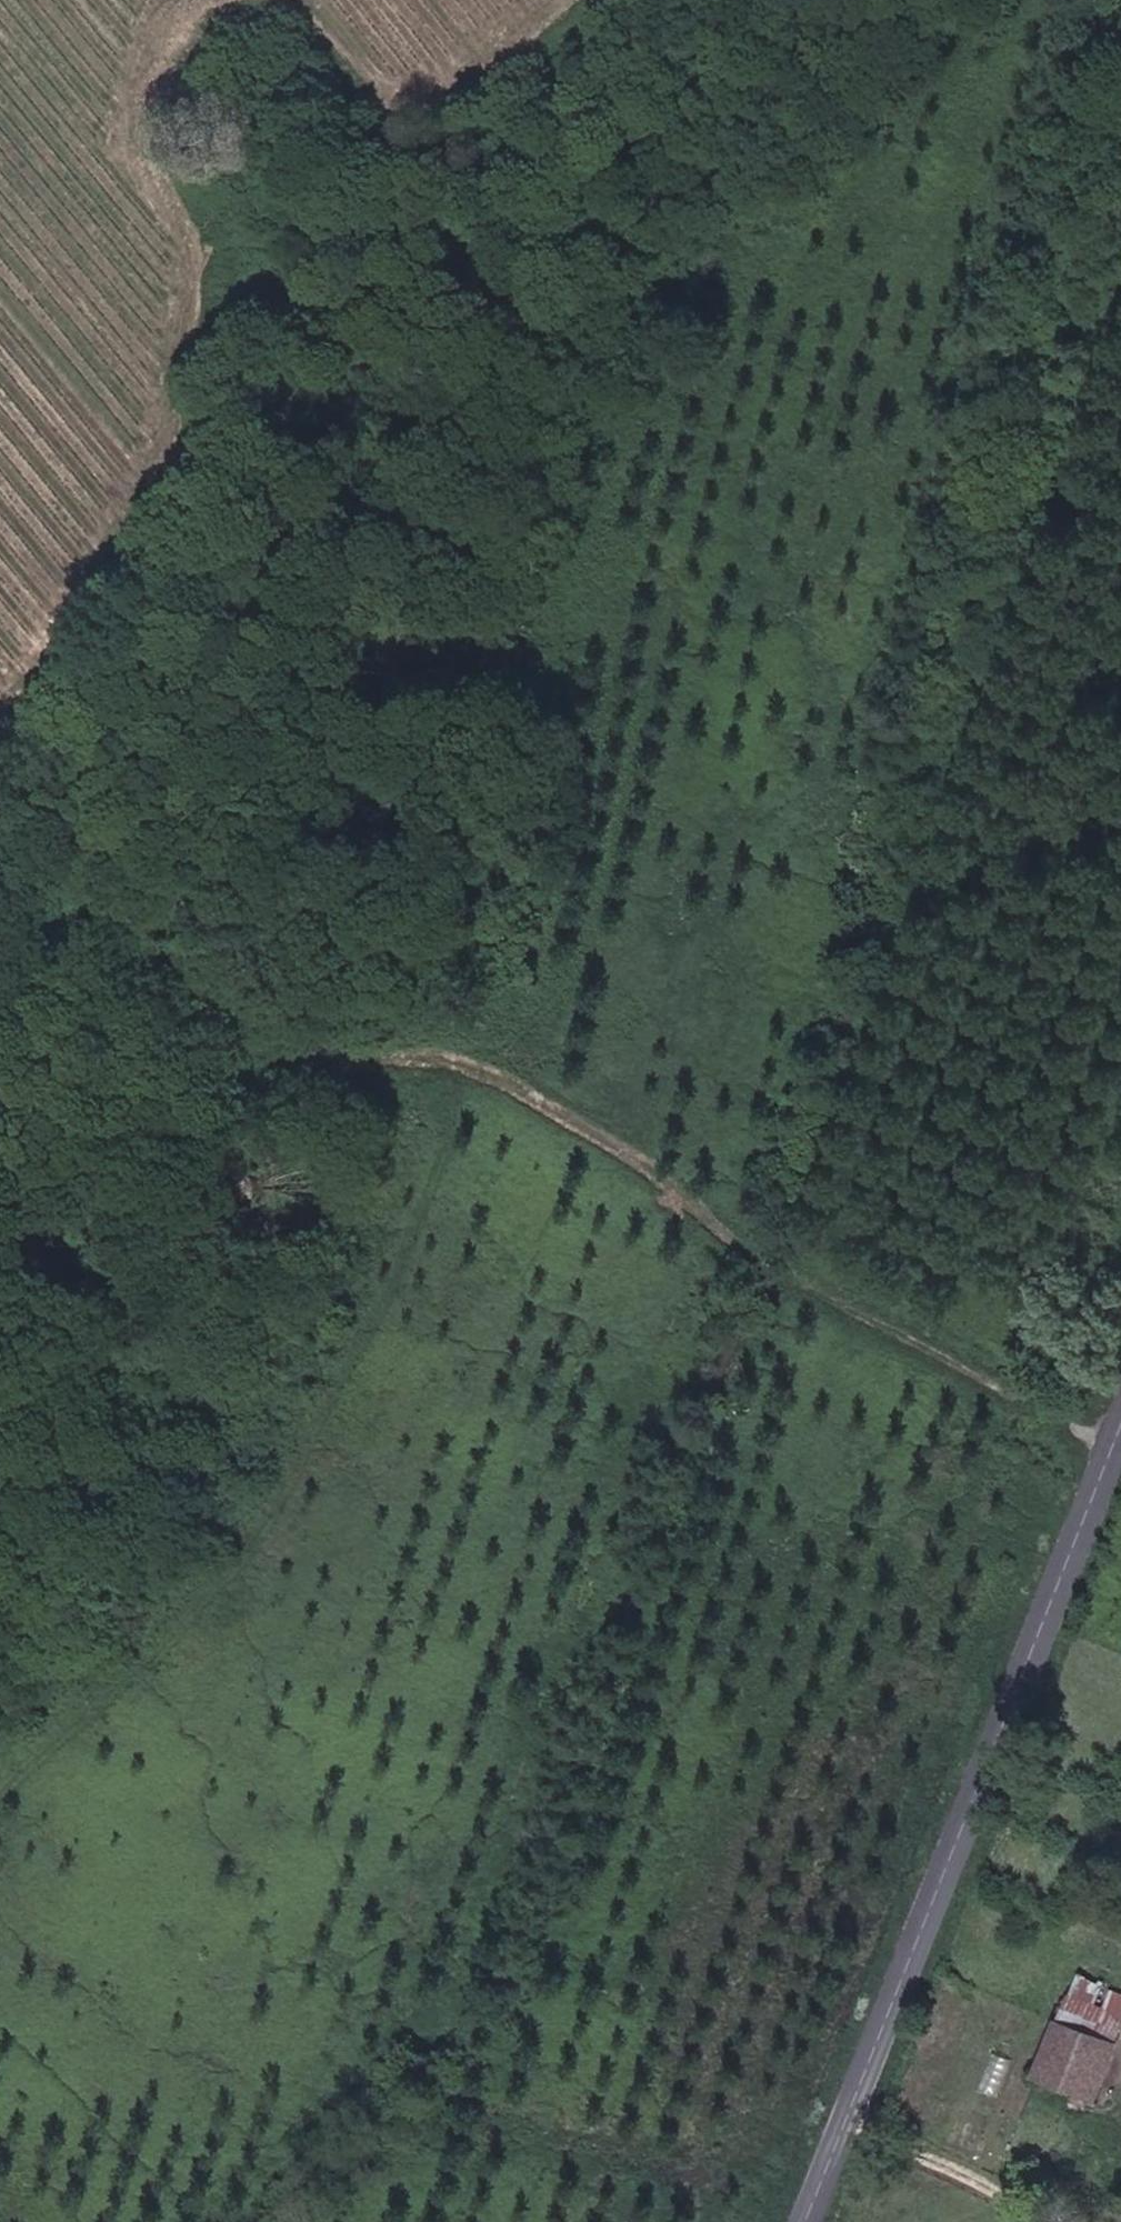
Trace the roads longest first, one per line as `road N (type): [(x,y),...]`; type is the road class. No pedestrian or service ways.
road 1 (secondary): [(806,2221),(1007,1727),(1120,1411)]

